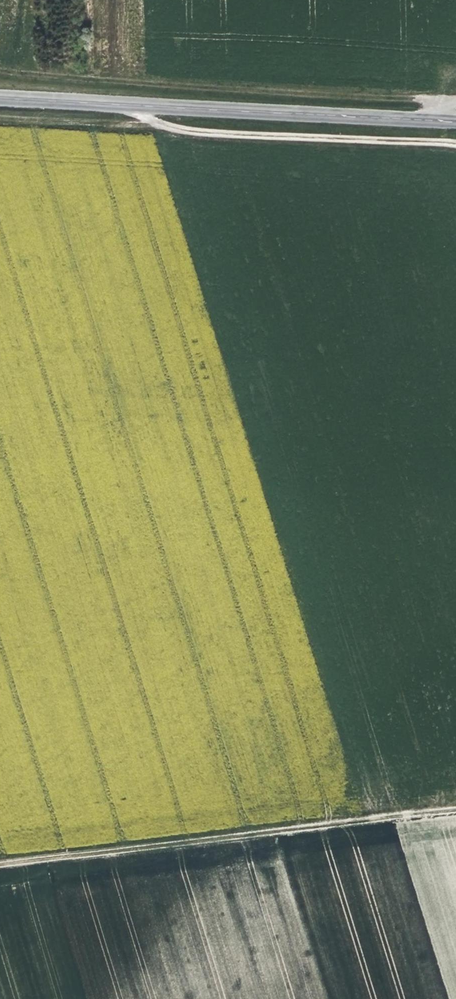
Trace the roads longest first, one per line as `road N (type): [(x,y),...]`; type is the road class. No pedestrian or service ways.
road 1 (track): [(455,812),(0,865)]
road 2 (tertiary): [(455,119),(0,95)]
road 3 (track): [(455,144),(162,126),(137,105)]

